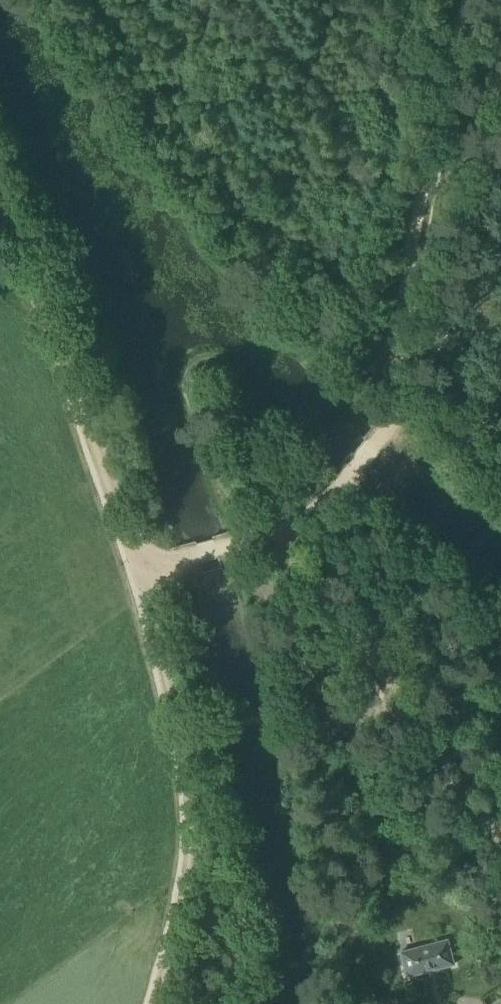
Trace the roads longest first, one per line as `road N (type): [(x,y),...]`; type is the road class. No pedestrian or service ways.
road 1 (track): [(158,1003),(188,905),(198,806),(144,568)]
road 2 (track): [(477,0),(407,279),(403,376),(384,432)]
road 3 (track): [(144,568),(72,364),(0,203)]
road 4 (track): [(500,830),(305,566)]
road 5 (track): [(384,432),(348,477),(281,527)]

